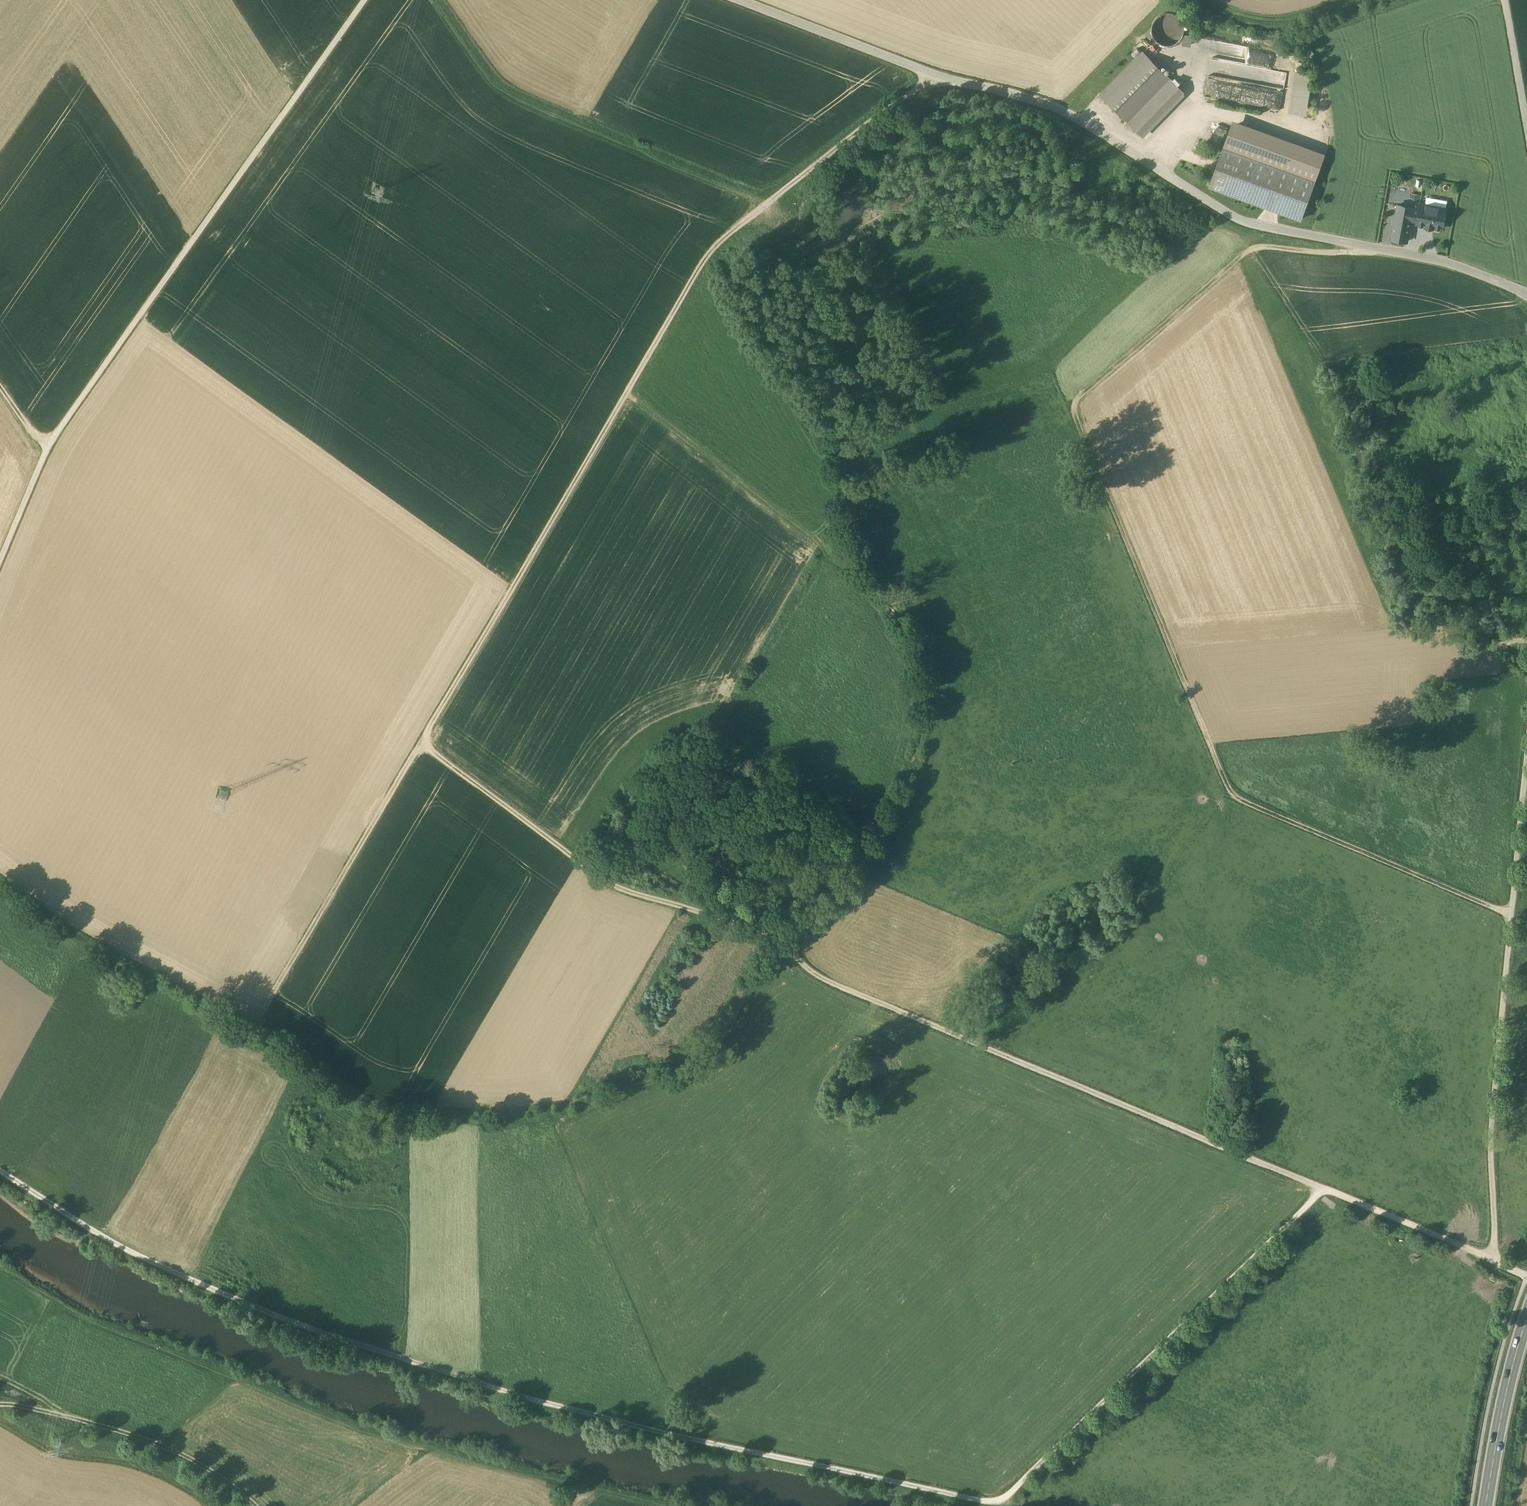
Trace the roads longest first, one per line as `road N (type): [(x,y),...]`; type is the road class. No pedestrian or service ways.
road 1 (track): [(1322,1188),(834,988),(757,933),(633,899),(427,747),(720,252),(774,209)]
road 2 (track): [(0,1173),(119,1250),(364,1351),(567,1408),(998,1501)]
road 3 (track): [(1511,913),(1236,796),(1078,423),(1078,395),(1252,249)]
road 4 (unclassified): [(730,0),(932,81),(1051,108),(1241,224),(1452,264),(1526,296)]
road 5 (track): [(661,1505),(407,1451),(147,1348),(0,1270)]
road 6 (track): [(364,0),(55,434),(0,558)]
road 7 (track): [(1526,751),(1492,1125),(1492,1258)]
road 8 (track): [(998,1501),(1322,1188)]
road 9 (track): [(774,209),(500,91),(430,0)]
road 10 (track): [(267,1021),(427,747)]
road 11 (track): [(0,1408),(54,1414),(156,1445),(253,1505)]
road 12 (track): [(1243,804),(1027,788)]
road 13 (track): [(774,209),(932,81)]
road 14 (primary): [(1526,1317),(1486,1505)]
road 15 (track): [(1322,1188),(1492,1258)]
road 16 (track): [(64,1310),(4,1387),(64,1417)]
road 17 (track): [(1505,0),(1526,128)]

